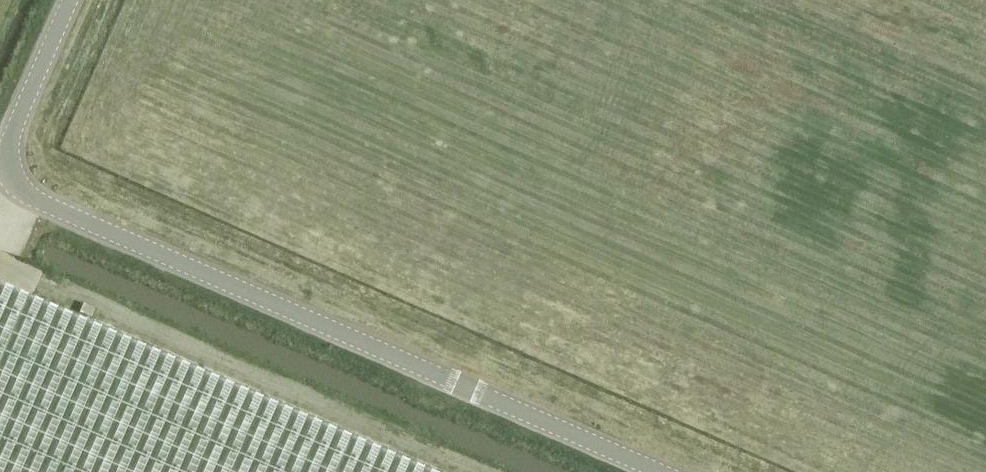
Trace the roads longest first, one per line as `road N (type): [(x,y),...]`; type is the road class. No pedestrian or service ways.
road 1 (unclassified): [(73,0),(15,142),(23,188),(127,244),(445,366),(679,471)]
road 2 (track): [(445,366),(514,222),(607,89),(647,0)]

